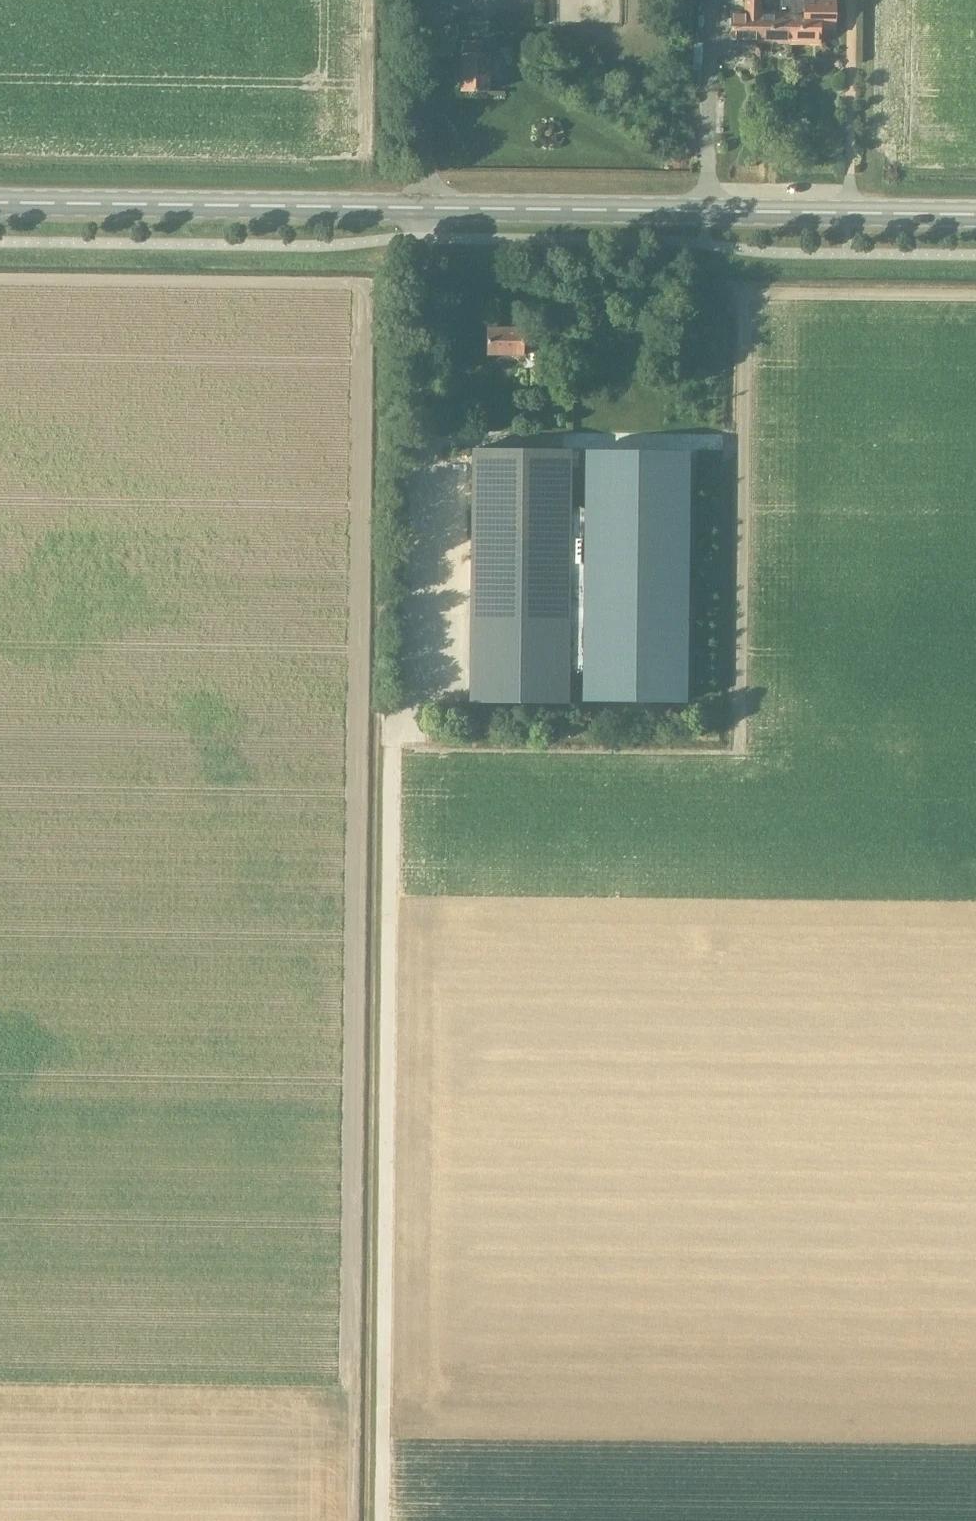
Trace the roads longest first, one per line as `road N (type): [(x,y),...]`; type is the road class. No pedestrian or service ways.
road 1 (secondary): [(975,215),(0,203)]

